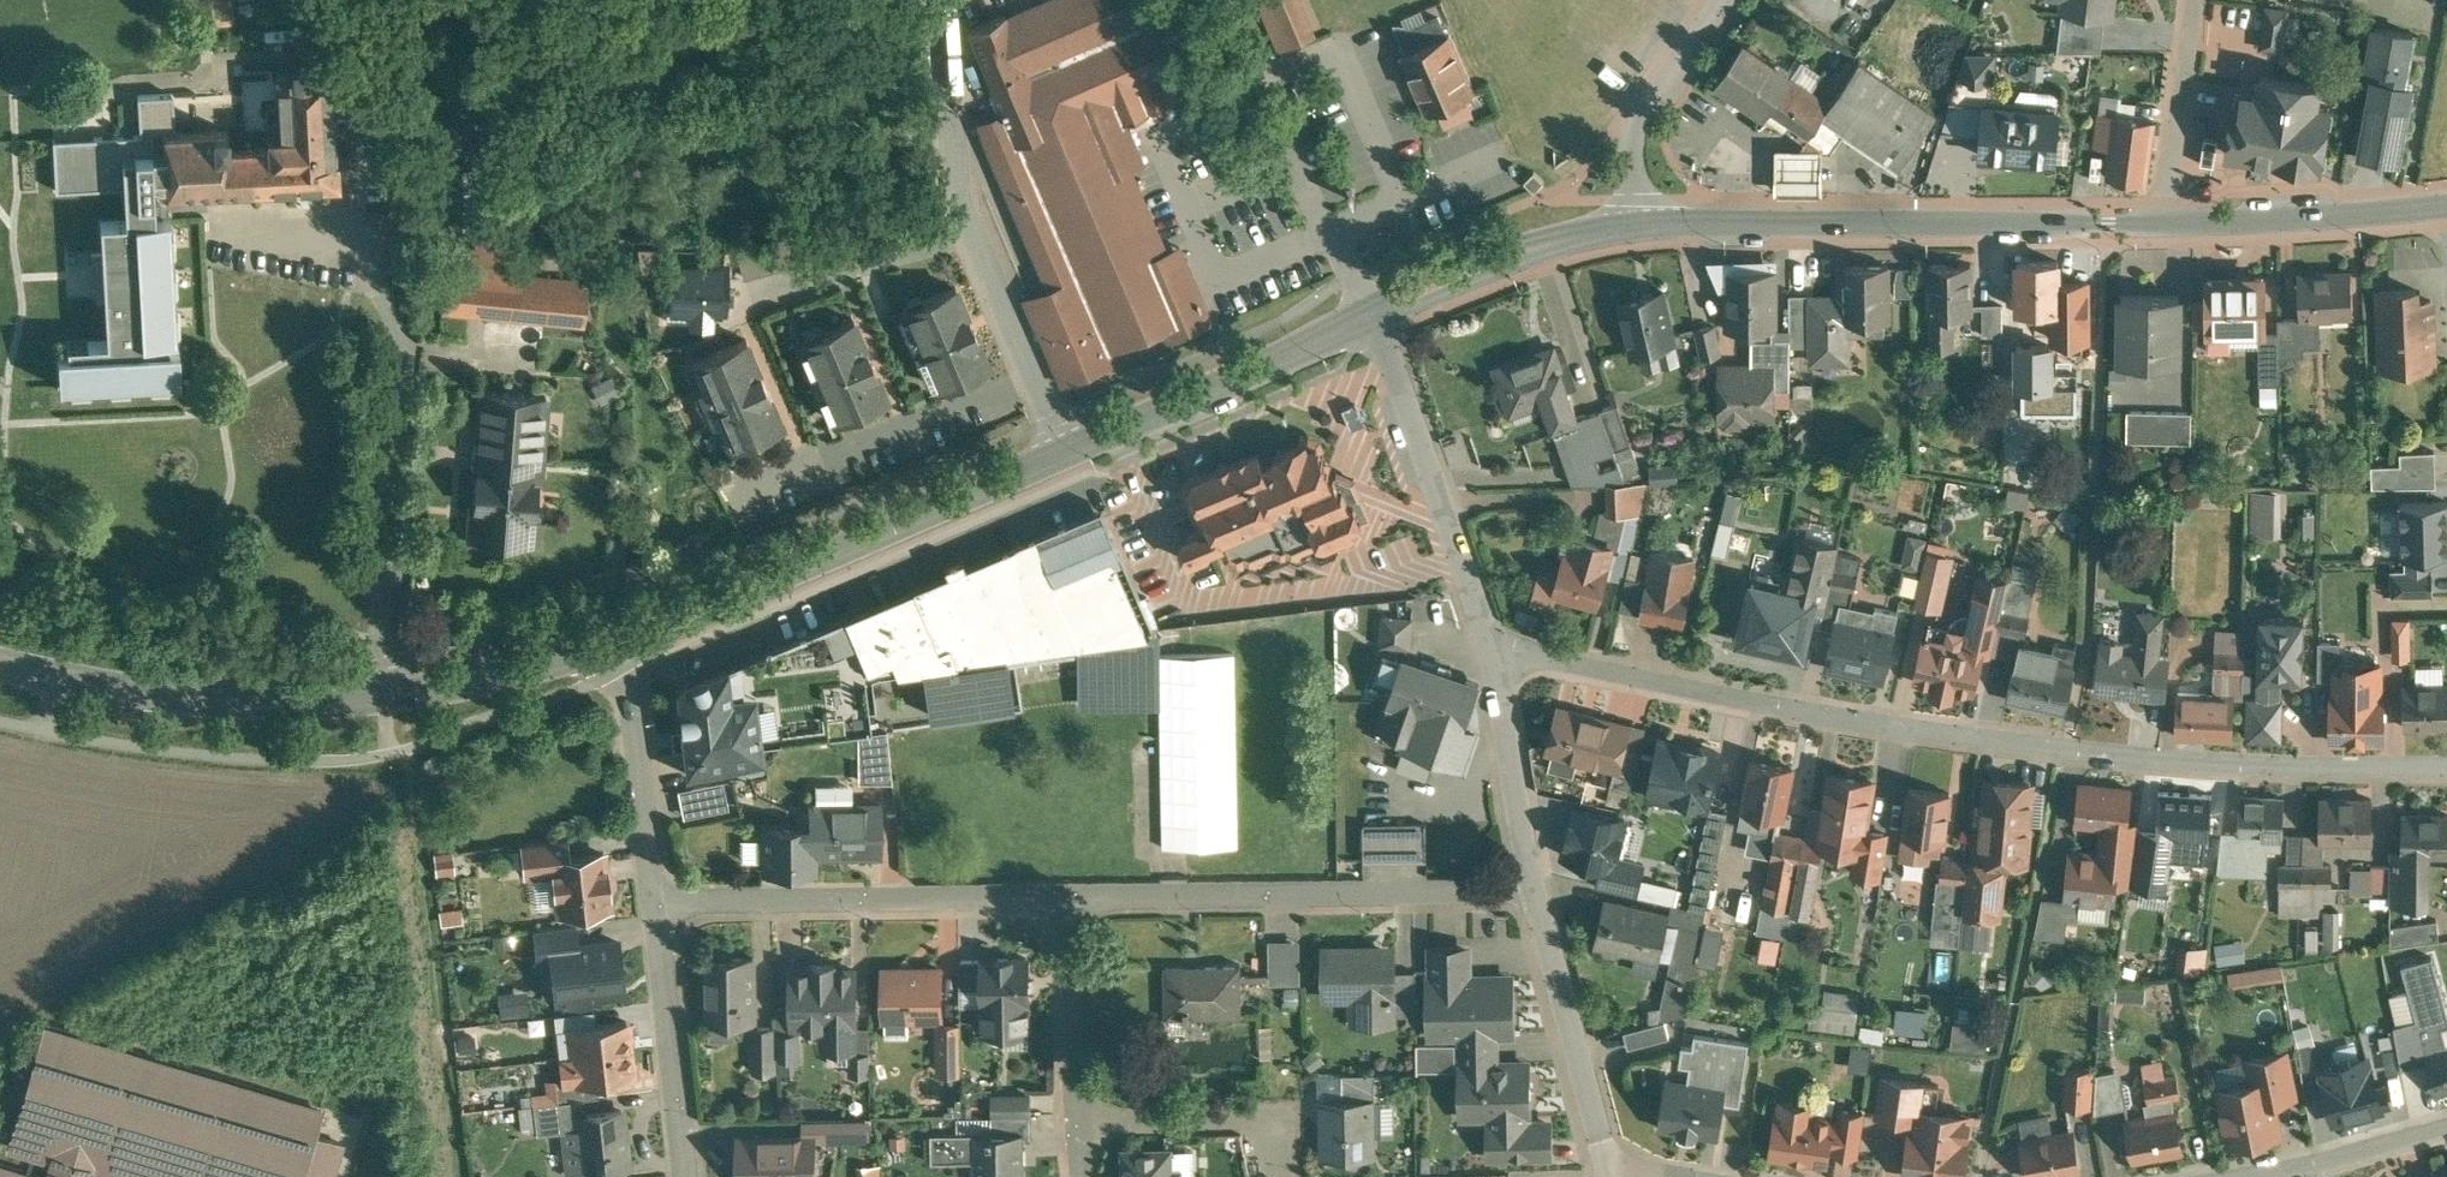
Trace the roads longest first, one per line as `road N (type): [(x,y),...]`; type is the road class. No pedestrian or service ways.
road 1 (residential): [(1488,651),(1812,714),(2063,750),(2169,762),(2446,769)]
road 2 (tertiary): [(1645,226),(2108,225),(2446,207)]
road 3 (tertiary): [(0,665),(146,694),(282,705),(409,696),(619,646)]
road 4 (tertiary): [(619,646),(1060,456)]
road 5 (residential): [(937,0),(955,177),(1060,456)]
road 6 (residential): [(1074,900),(1503,892),(1531,884)]
road 7 (residential): [(653,908),(1074,900)]
road 8 (residential): [(1488,651),(1371,317)]
road 9 (tertiary): [(1060,456),(1371,317)]
road 10 (residential): [(1609,1176),(1531,884)]
road 11 (tertiary): [(1371,317),(1505,258),(1645,226)]
road 12 (residential): [(653,908),(683,1176)]
road 13 (residential): [(619,646),(653,908)]
road 14 (residential): [(1076,1125),(1281,1123),(1283,1176)]
road 15 (residential): [(1645,226),(1632,153),(1640,118),(1718,0)]
road 16 (residential): [(1531,884),(1488,651)]
road 17 (residential): [(1076,1125),(1074,900)]
road 18 (residential): [(2238,1176),(2446,1130)]

